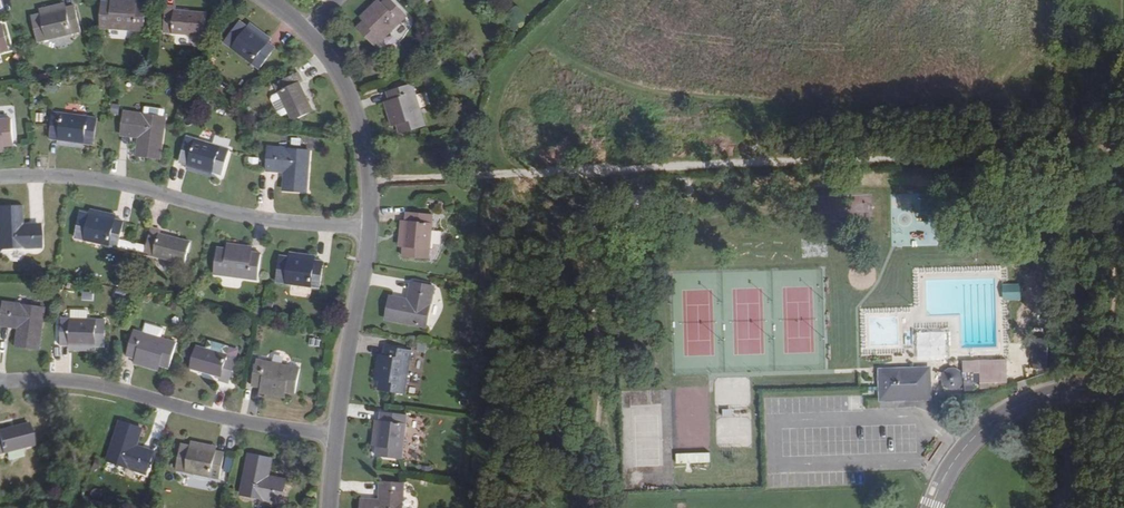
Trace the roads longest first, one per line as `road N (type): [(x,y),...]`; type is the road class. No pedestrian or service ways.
road 1 (track): [(1123,147),(698,153),(599,181),(518,149)]
road 2 (unclassified): [(368,245),(218,227),(110,195),(0,190)]
road 3 (unclassified): [(336,437),(66,381),(0,385)]
road 4 (residential): [(929,507),(951,464),(991,421),(1073,393),(1123,392)]
road 5 (residential): [(309,43),(342,84),(358,122),(368,245)]
road 6 (residential): [(368,245),(368,294),(336,437)]

